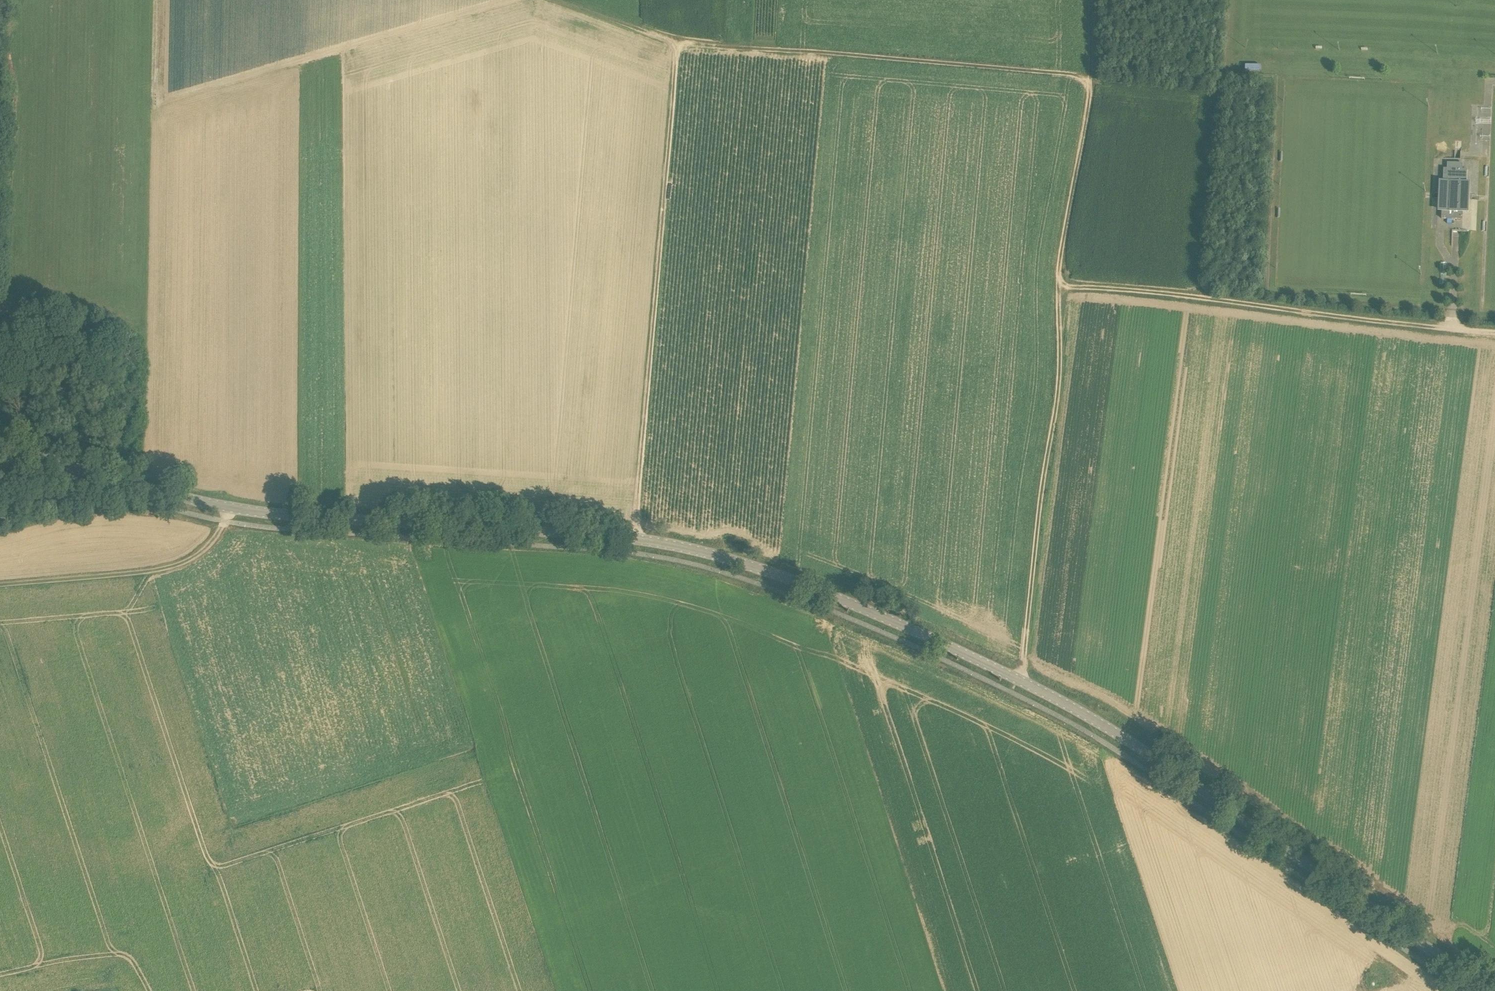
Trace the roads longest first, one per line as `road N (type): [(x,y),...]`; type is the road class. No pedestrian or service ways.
road 1 (tertiary): [(1490,990),(1119,733),(837,595),(723,554),(635,538),(225,507),(0,442)]
road 2 (track): [(1010,692),(1023,665),(1059,396),(1059,285),(1068,268),(1094,78),(1094,0)]
road 3 (track): [(678,41),(633,553)]
road 4 (track): [(1494,333),(1059,285)]
road 5 (track): [(1094,78),(678,41)]
road 6 (track): [(0,584),(179,564),(210,543),(225,507)]
road 7 (track): [(678,41),(554,0)]

